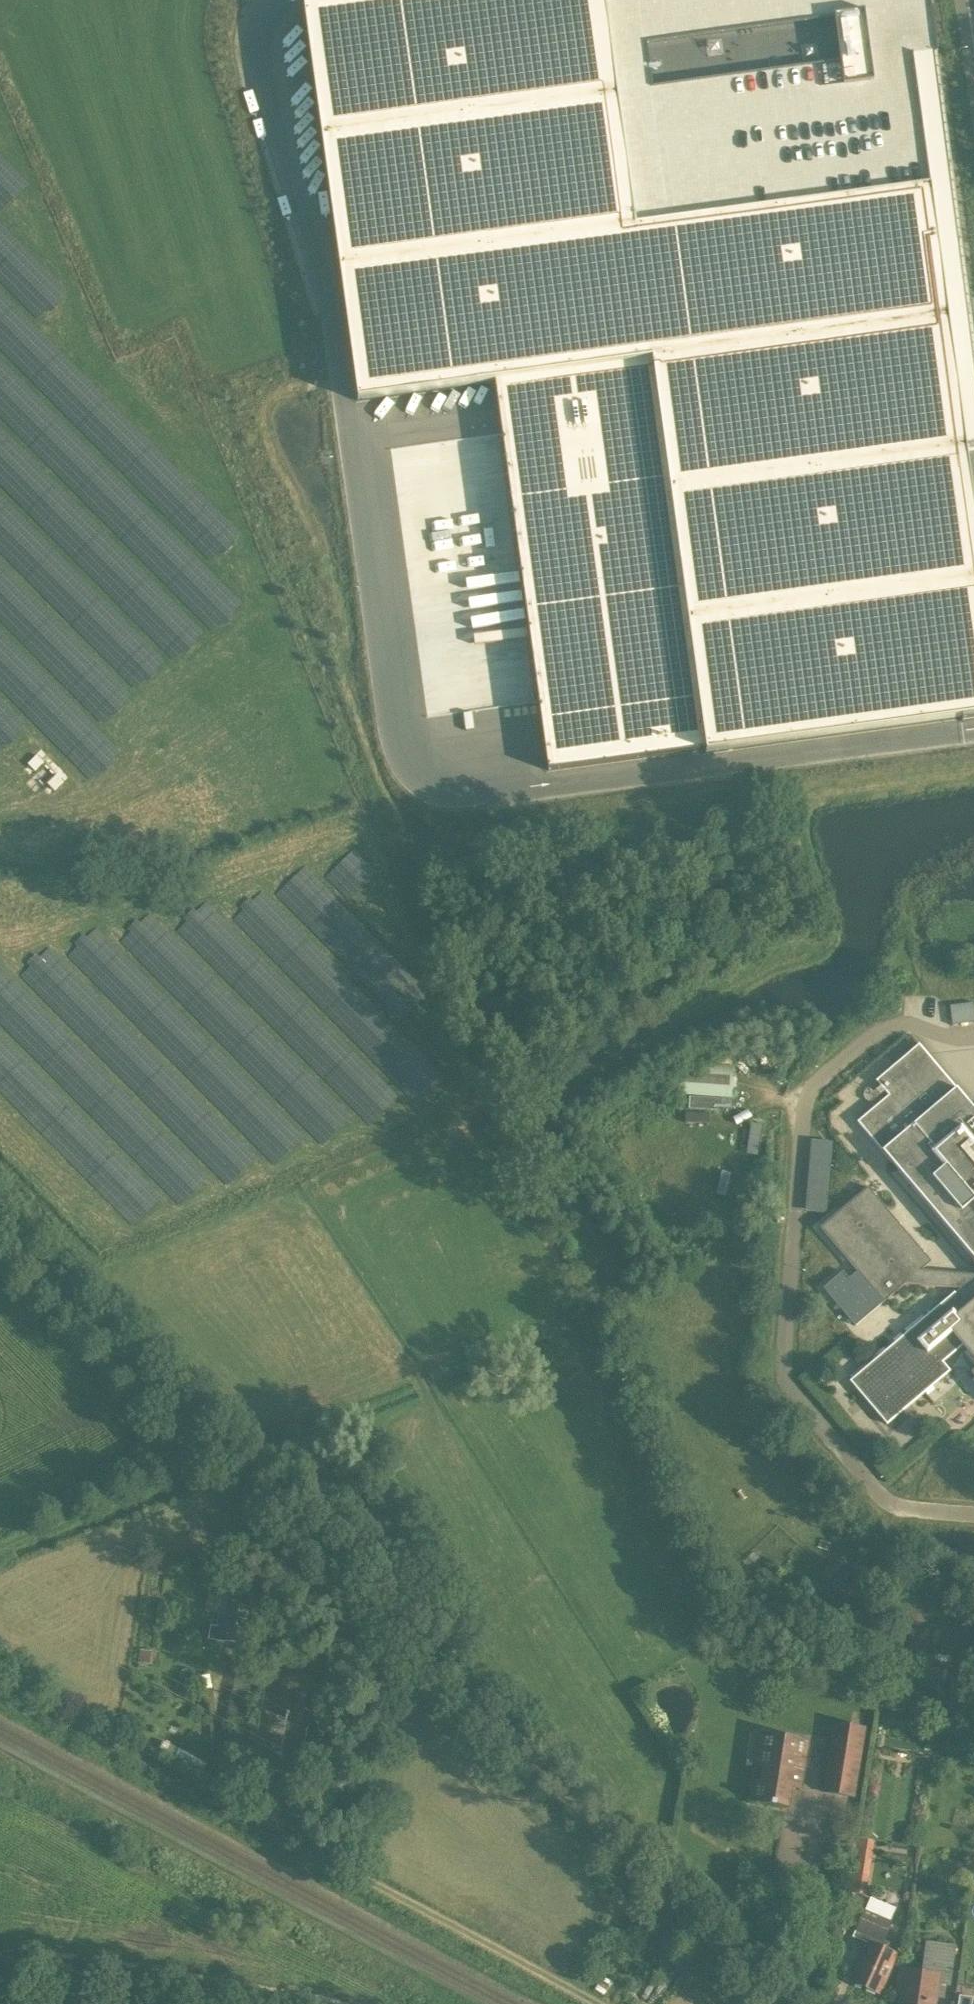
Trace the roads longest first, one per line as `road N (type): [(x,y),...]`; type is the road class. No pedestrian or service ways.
road 1 (track): [(602,2003),(236,1807),(213,1673)]
road 2 (track): [(301,2003),(0,1956)]

